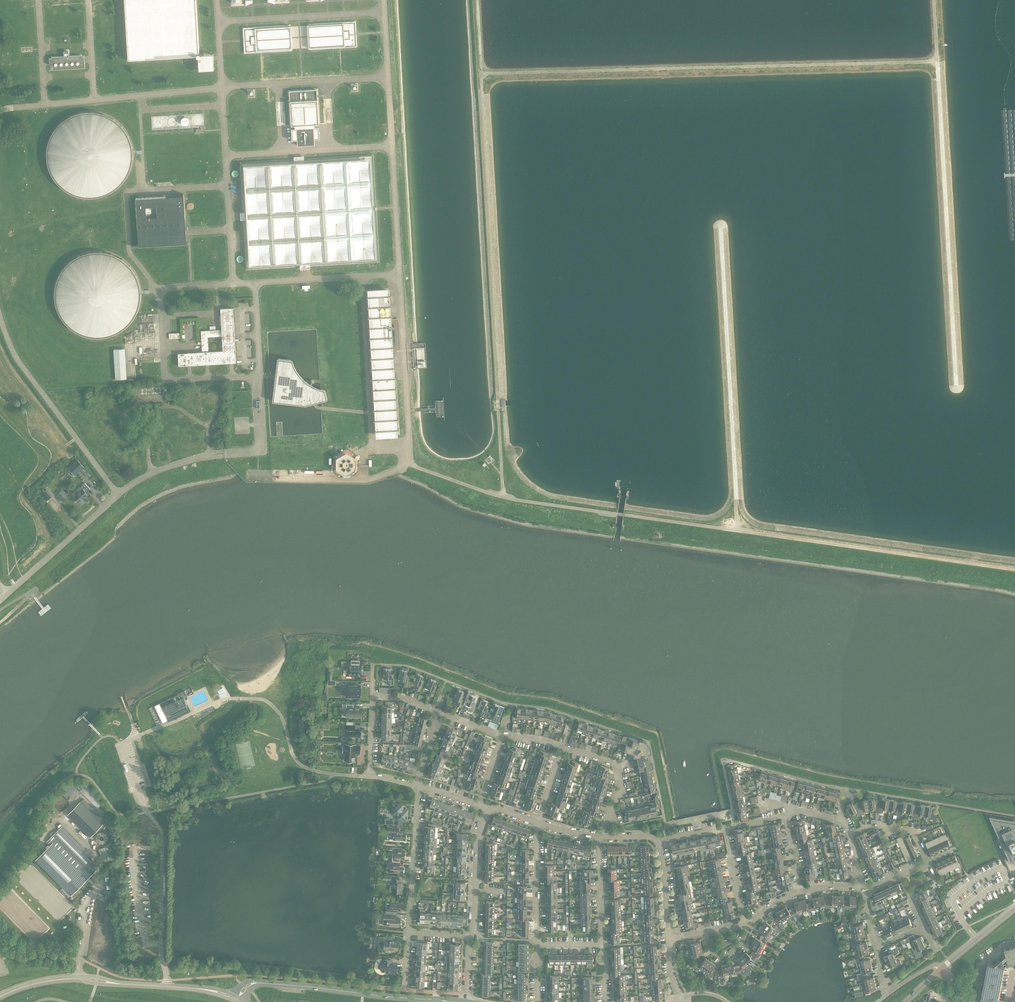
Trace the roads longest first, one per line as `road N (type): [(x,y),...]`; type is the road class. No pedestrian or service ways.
road 1 (track): [(934,0),(937,61),(479,74)]
road 2 (unclassified): [(7,595),(118,495),(17,359),(0,313)]
road 3 (residential): [(600,838),(602,946),(539,945),(538,823)]
road 4 (tertiary): [(236,999),(78,978),(0,997)]
road 5 (unclassified): [(370,778),(302,765),(277,710),(261,699),(223,700),(181,718)]
road 6 (tertiary): [(236,999),(260,983),(451,1001)]
road 7 (residential): [(409,933),(420,788)]
road 8 (residential): [(600,838),(623,790),(618,765),(563,747)]
road 9 (residential): [(471,936),(476,846),(488,813)]

